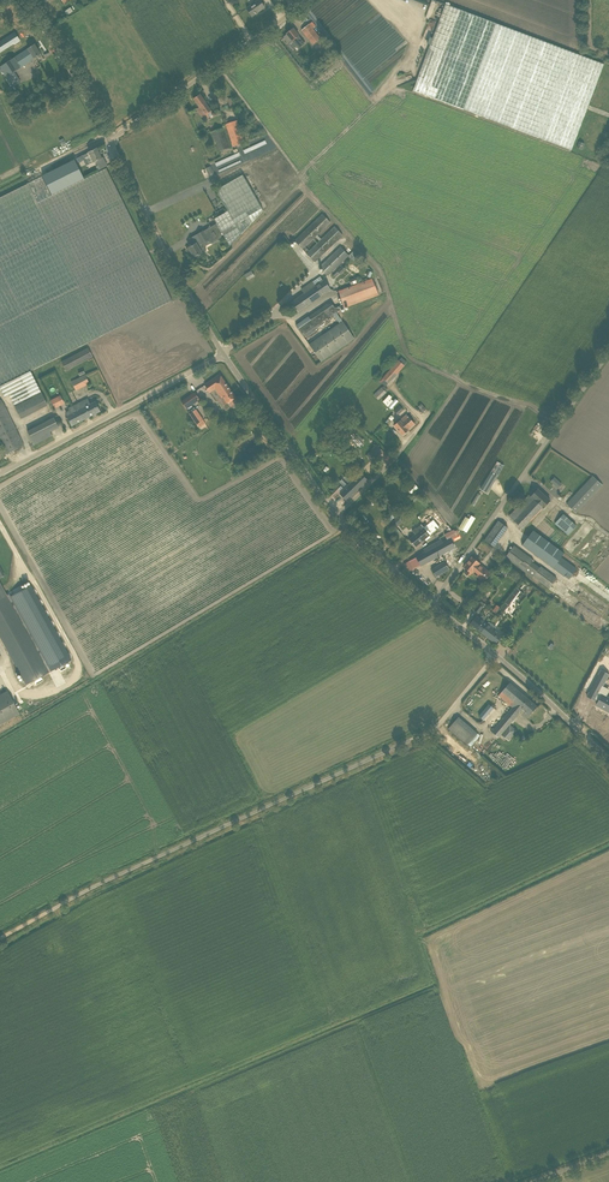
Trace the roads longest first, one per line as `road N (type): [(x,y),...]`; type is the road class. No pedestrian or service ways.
road 1 (unclassified): [(61,905),(436,729),(496,655)]
road 2 (unclassified): [(430,602),(608,352)]
road 3 (unclassified): [(0,476),(224,355)]
road 4 (tertiary): [(224,355),(109,140)]
road 5 (unclassified): [(109,140),(305,0)]
road 6 (tertiary): [(335,516),(224,355)]
road 7 (unclassified): [(335,516),(412,438),(417,417),(392,387)]
road 8 (tertiary): [(109,140),(24,0)]
road 9 (tertiary): [(608,758),(496,655)]
road 10 (tertiary): [(430,602),(335,516)]

